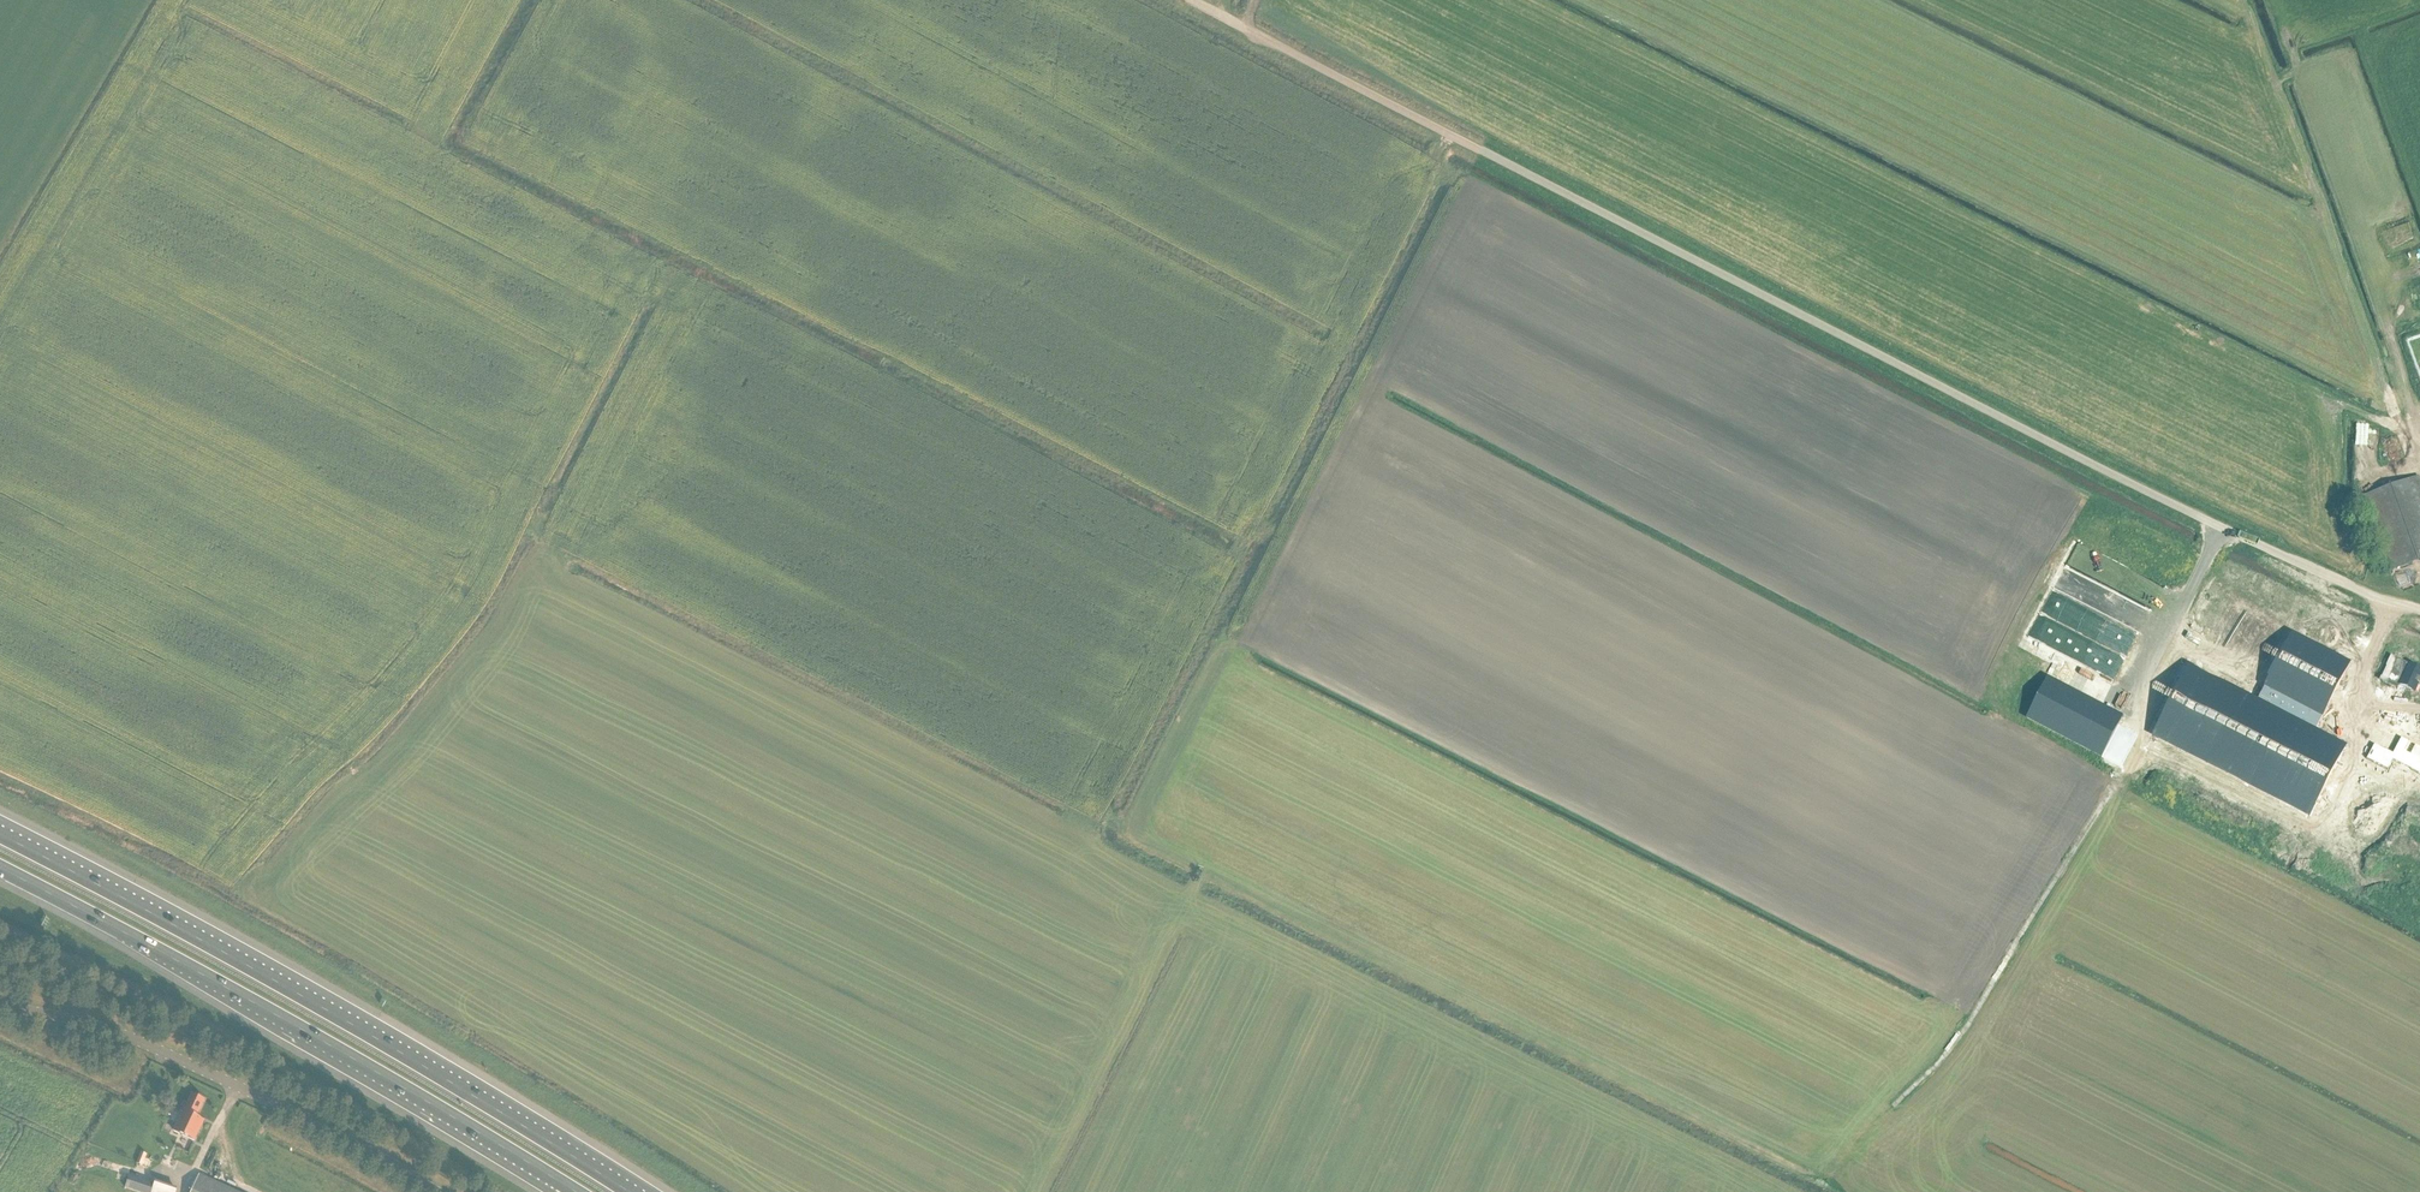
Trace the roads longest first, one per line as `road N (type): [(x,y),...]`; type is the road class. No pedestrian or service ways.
road 1 (unclassified): [(2419,618),(2201,519),(1188,0)]
road 2 (motorway): [(628,1191),(289,989),(0,835)]
road 3 (motorway): [(0,870),(279,1017),(559,1182)]
road 4 (tertiary): [(437,1191),(323,1126),(128,1037),(0,1003)]

